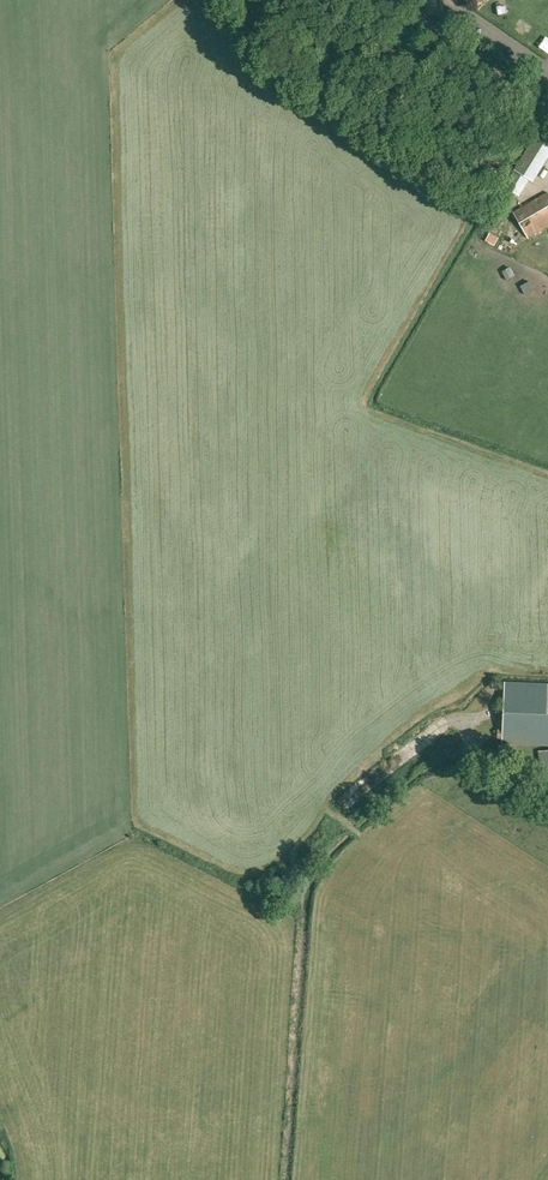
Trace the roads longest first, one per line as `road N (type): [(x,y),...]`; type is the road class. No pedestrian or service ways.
road 1 (track): [(547,107),(393,0)]

